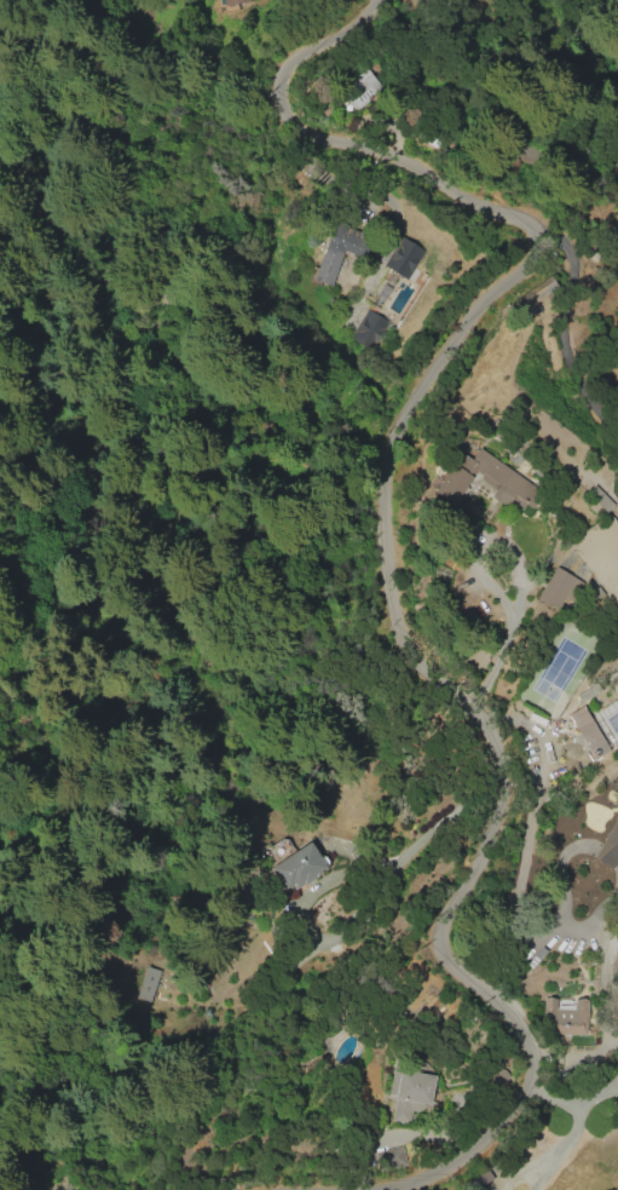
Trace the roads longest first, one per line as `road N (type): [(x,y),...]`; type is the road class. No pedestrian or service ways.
road 1 (tertiary): [(366,0),(289,54),(276,97),(289,121),(317,136),(371,144),(515,209),(521,265),(451,333),(389,414),(381,443),(382,523),(393,626),(403,648),(483,724),(492,748),(492,780),(449,897),(441,947),(455,968),(504,1008),(535,1068),(504,1127),(479,1152),(392,1189)]
road 2 (residential): [(420,0),(439,58),(483,111),(617,187)]

